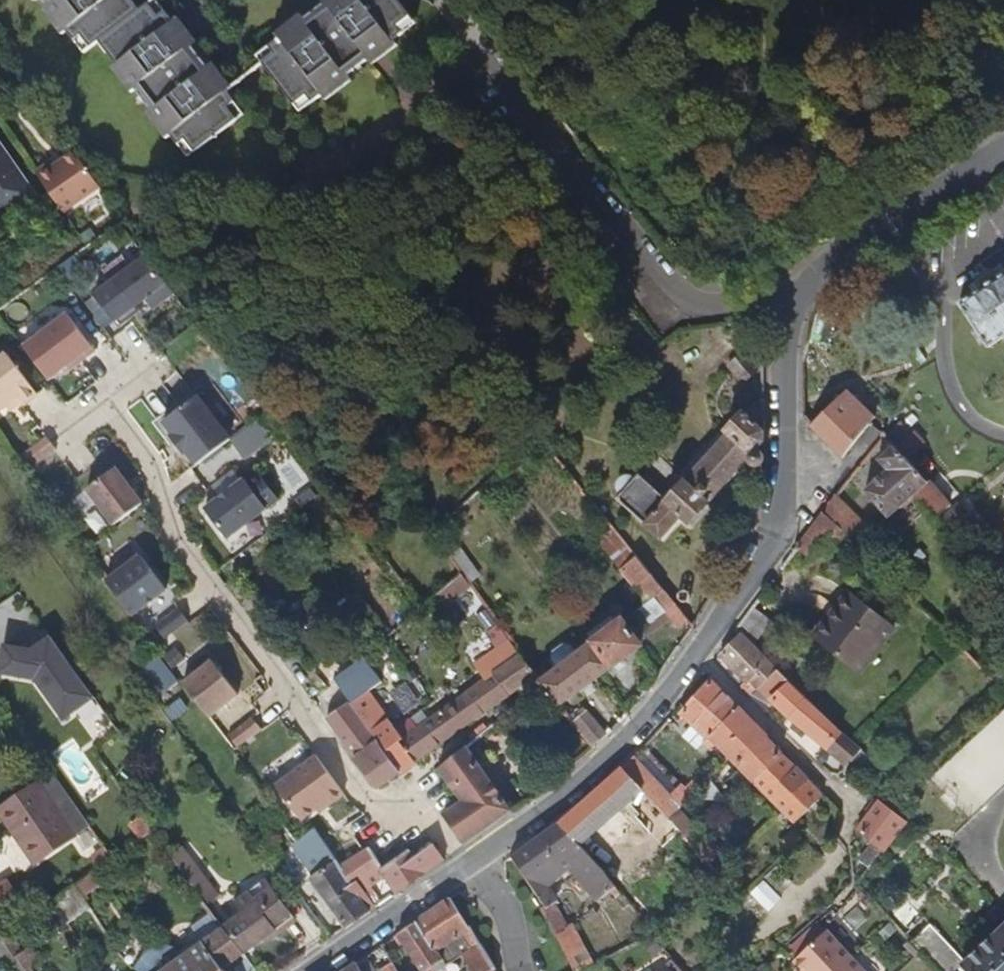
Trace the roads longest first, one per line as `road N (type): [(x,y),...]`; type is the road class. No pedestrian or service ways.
road 1 (residential): [(1003,152),(853,244),(792,303),(782,534),(611,753),(467,864)]
road 2 (residential): [(99,402),(159,478),(179,545),(373,811),(426,817),(467,864)]
road 3 (residential): [(467,864),(310,970)]
road 4 (residential): [(467,864),(506,908),(520,970)]

